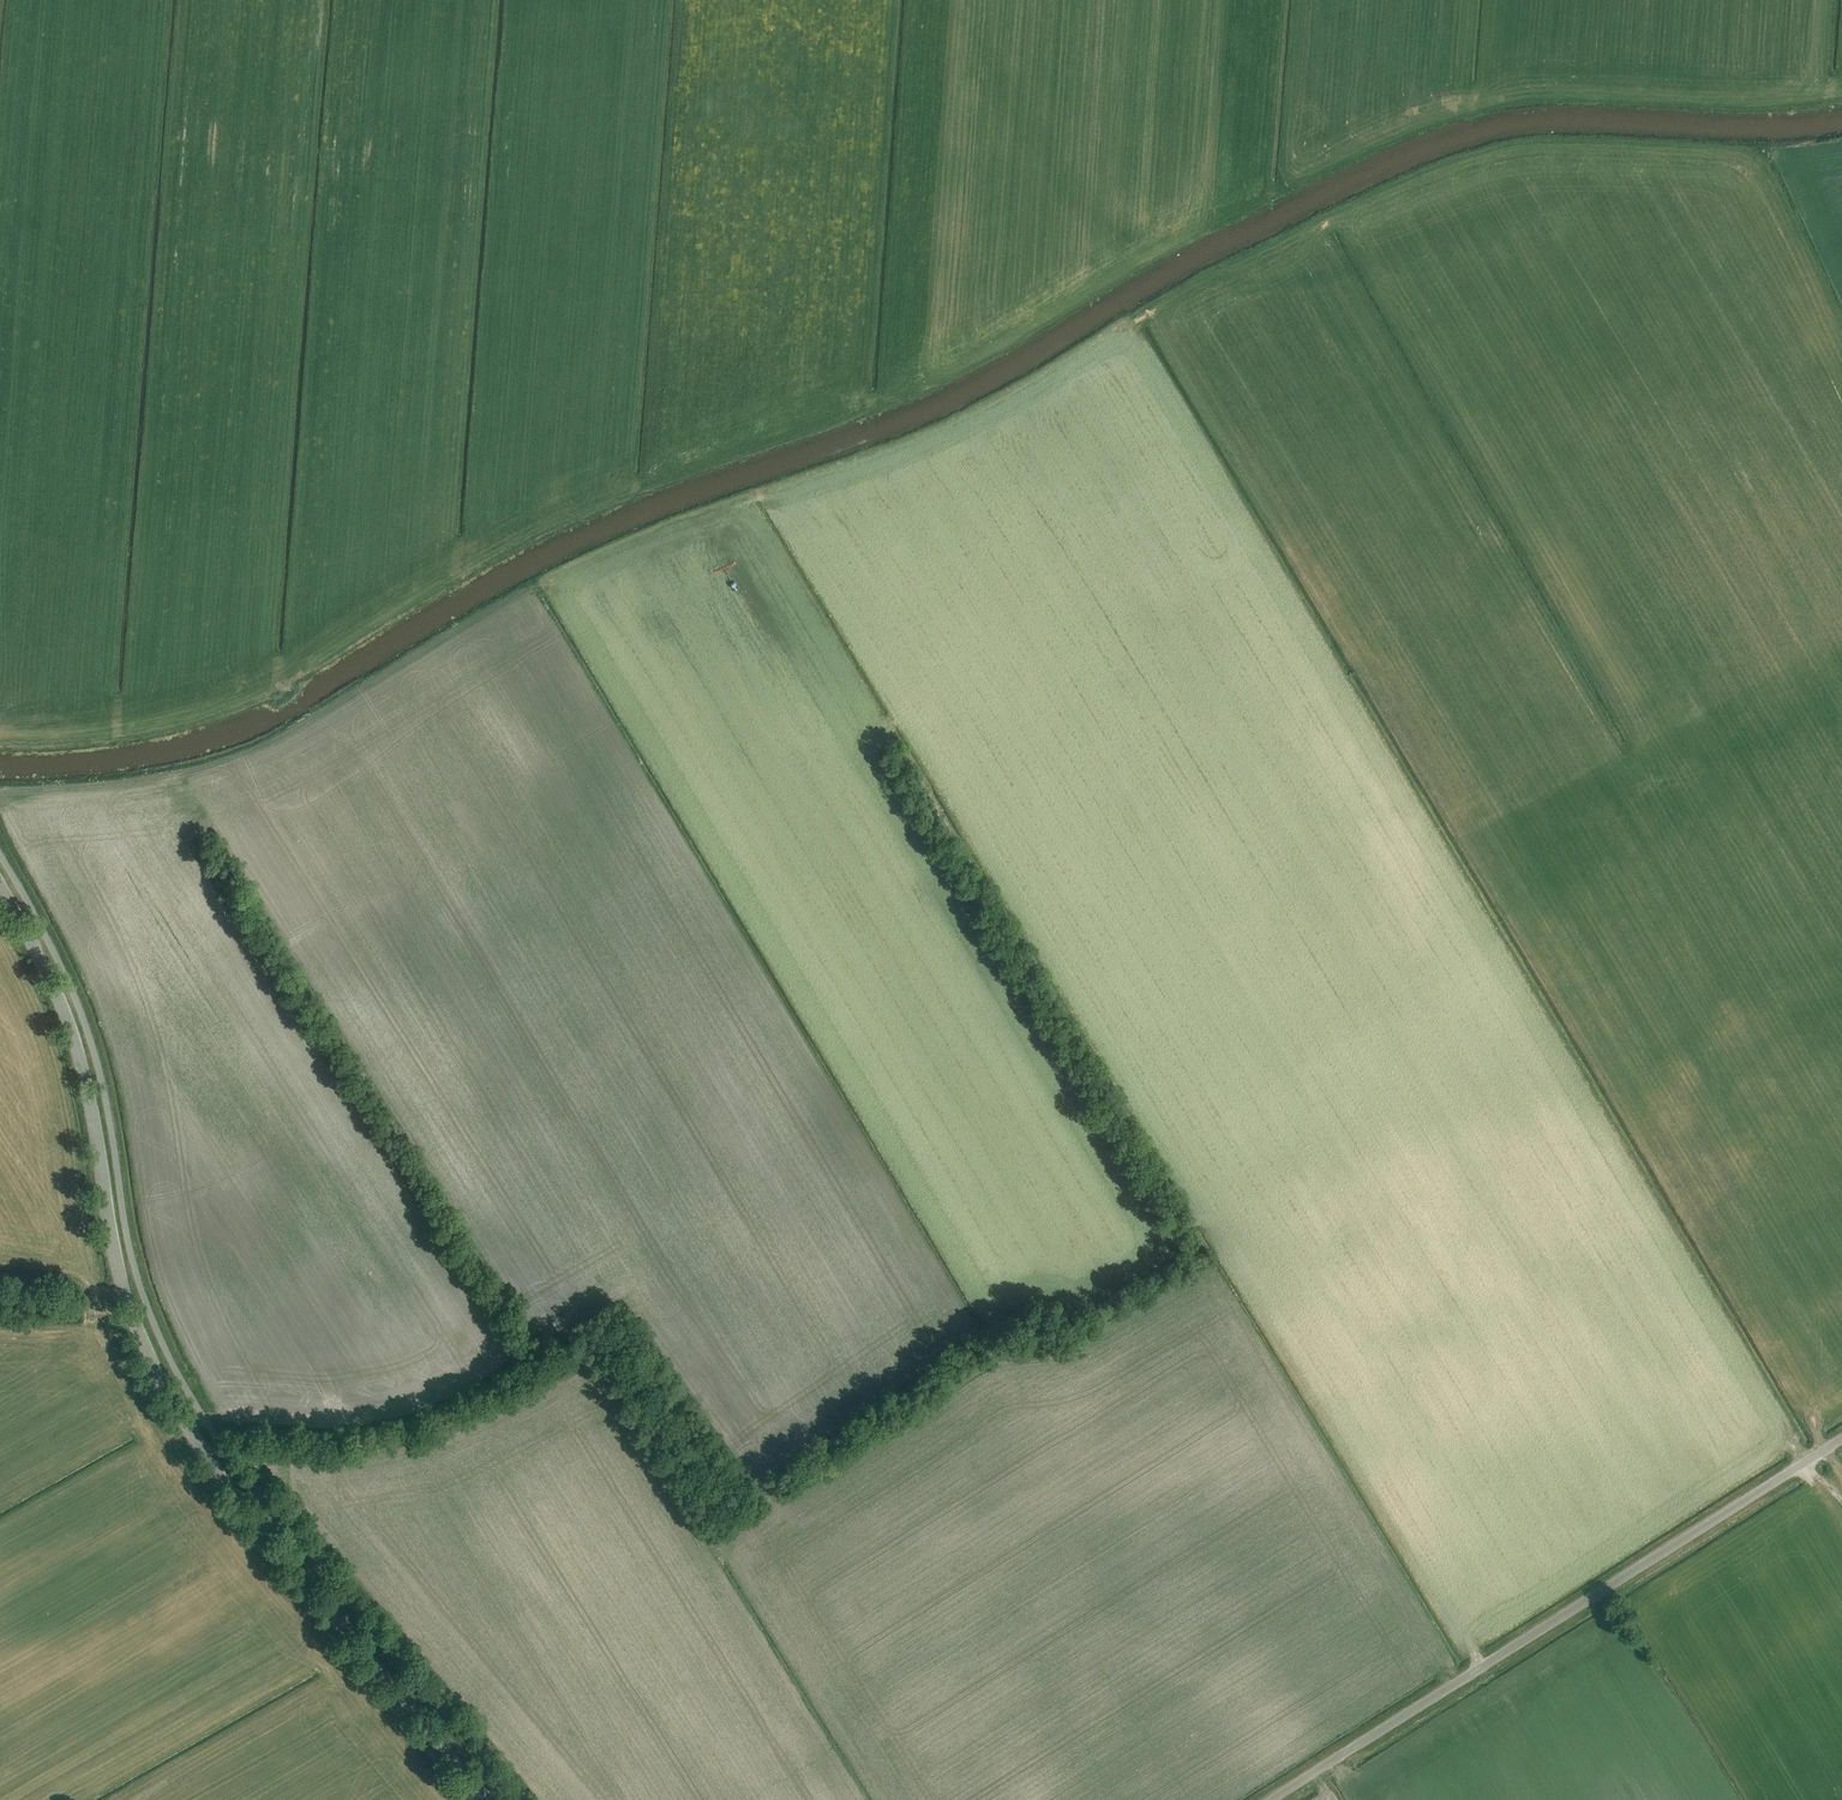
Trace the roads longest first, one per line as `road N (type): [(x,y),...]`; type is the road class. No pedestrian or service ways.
road 1 (tertiary): [(493,1799),(221,1474),(162,1387),(121,1278),(73,1038),(0,887)]
road 2 (unclassified): [(1271,1799),(1841,1440)]

